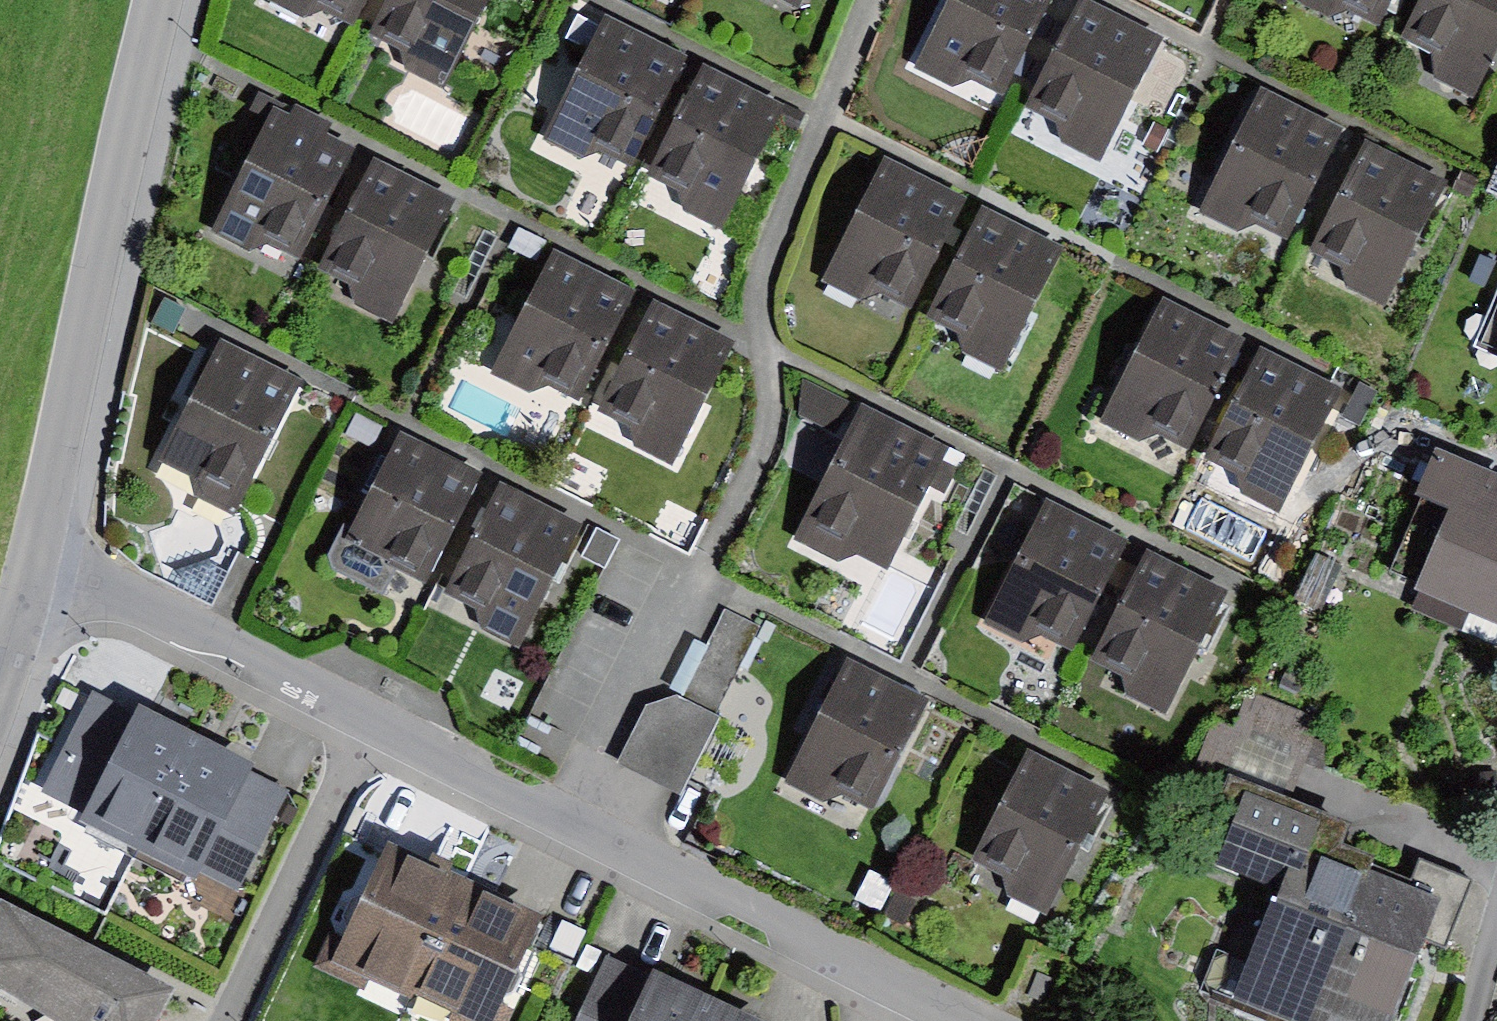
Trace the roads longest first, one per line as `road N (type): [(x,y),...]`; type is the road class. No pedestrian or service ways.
road 1 (residential): [(34,568),(149,602),(365,721),(965,1020)]
road 2 (tertiary): [(157,0),(34,568)]

